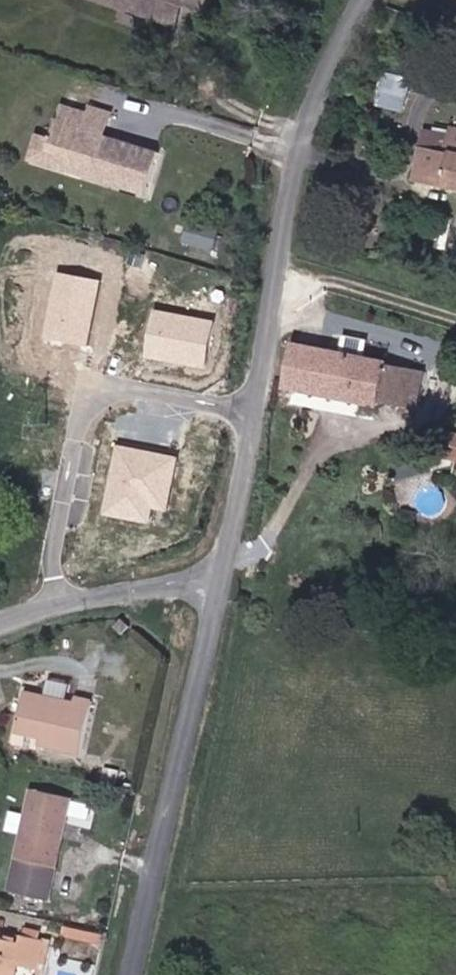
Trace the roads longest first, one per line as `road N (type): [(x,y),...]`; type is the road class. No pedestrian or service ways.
road 1 (tertiary): [(224,580),(300,165),(360,0)]
road 2 (tertiary): [(137,974),(224,580)]
road 3 (unclassified): [(224,580),(49,601),(0,622)]

